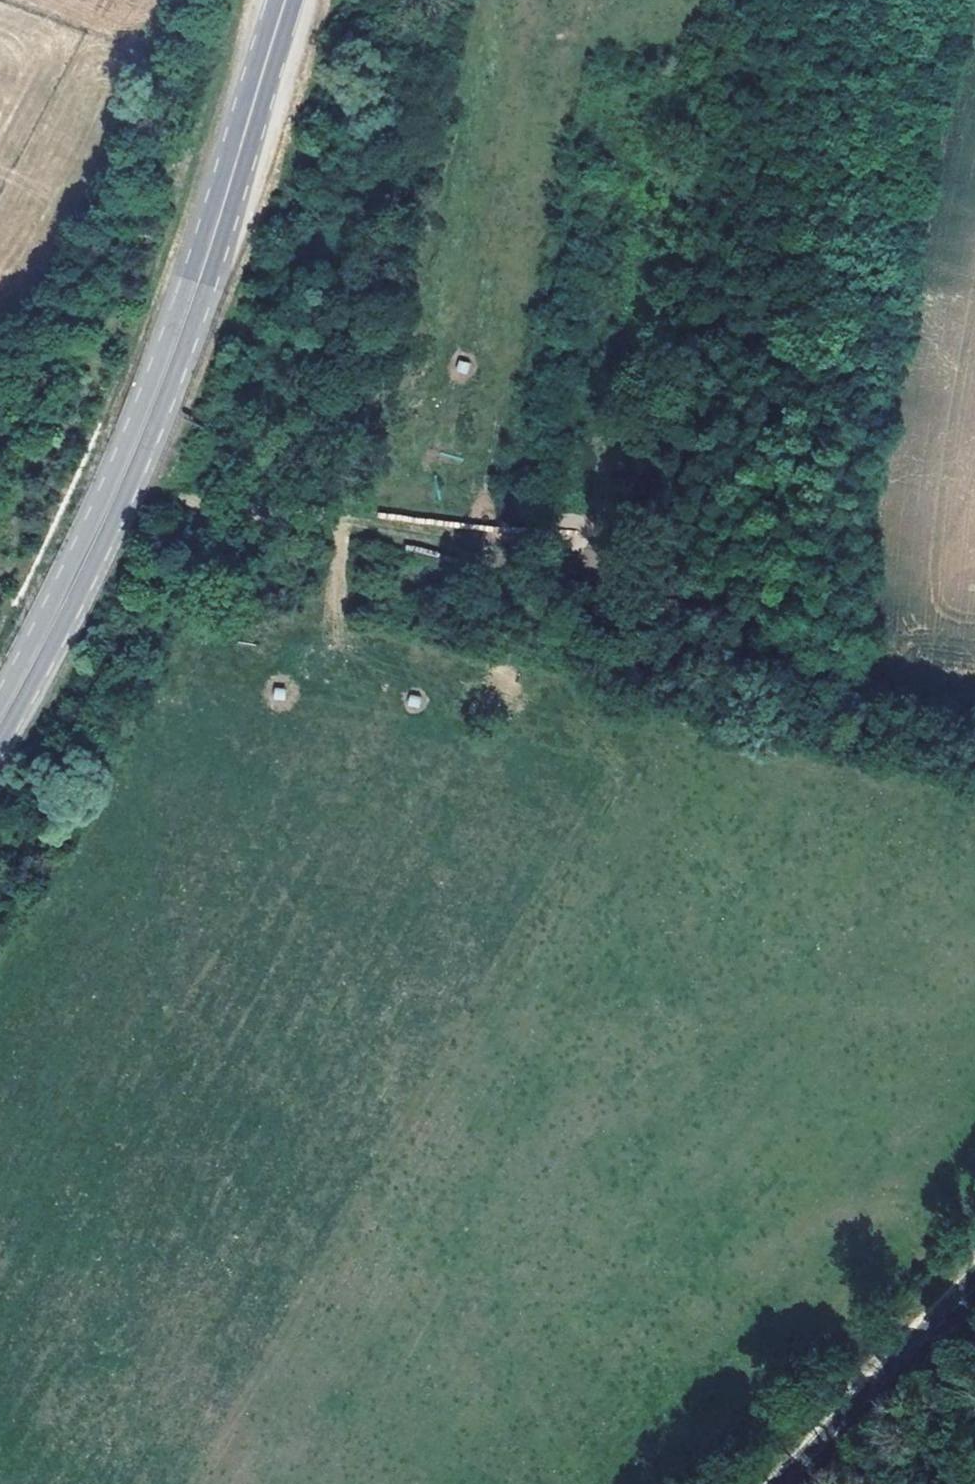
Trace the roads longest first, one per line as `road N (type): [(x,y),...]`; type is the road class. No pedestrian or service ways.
road 1 (secondary): [(286,0),(151,414),(0,724)]
road 2 (tertiary): [(974,1288),(788,1483)]

